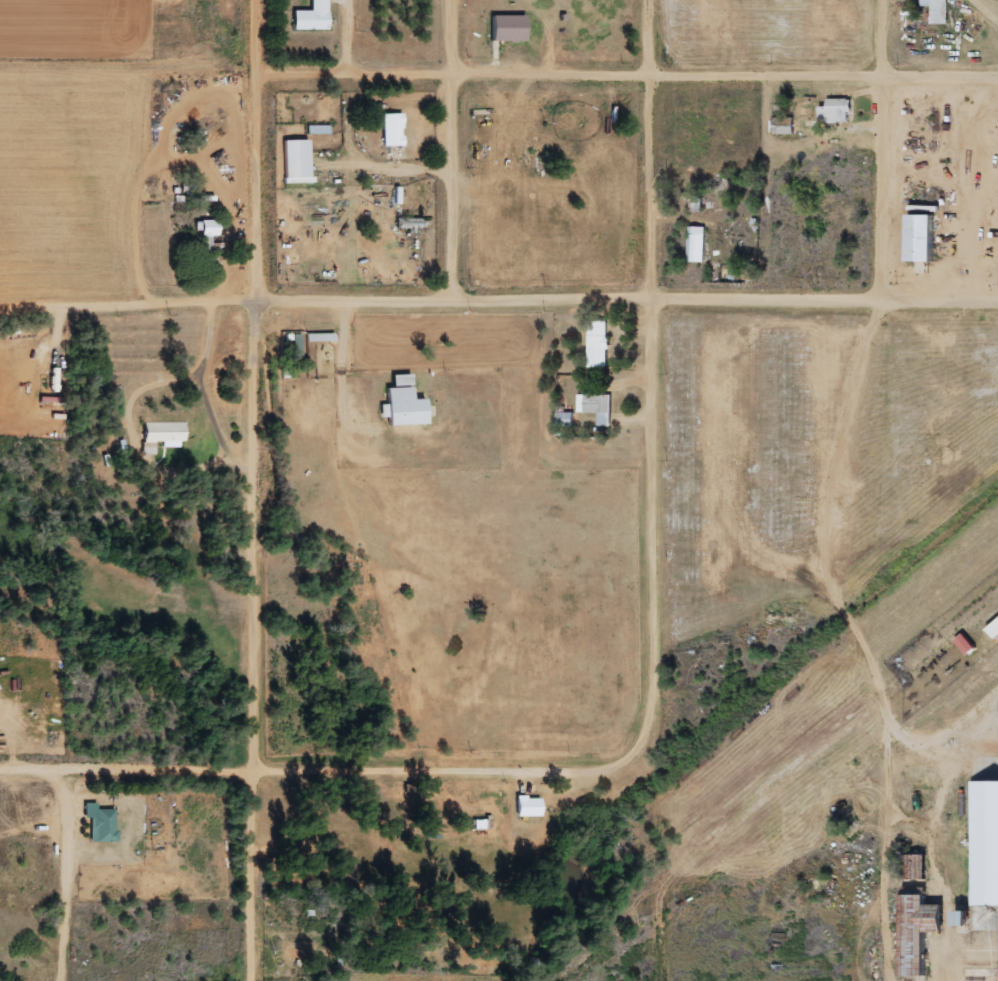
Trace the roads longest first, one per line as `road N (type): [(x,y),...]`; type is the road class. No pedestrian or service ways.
road 1 (residential): [(997,298),(265,302),(0,315)]
road 2 (residential): [(997,82),(258,78)]
road 3 (residential): [(253,980),(265,302)]
road 4 (residential): [(631,762),(0,770)]
road 5 (residential): [(631,762),(646,751),(650,728),(656,301)]
road 6 (residential): [(265,302),(257,0)]
road 7 (residential): [(656,301),(656,0)]
road 8 (residential): [(454,300),(459,0)]
road 9 (residential): [(880,297),(883,0)]
road 10 (residential): [(66,980),(66,770)]

